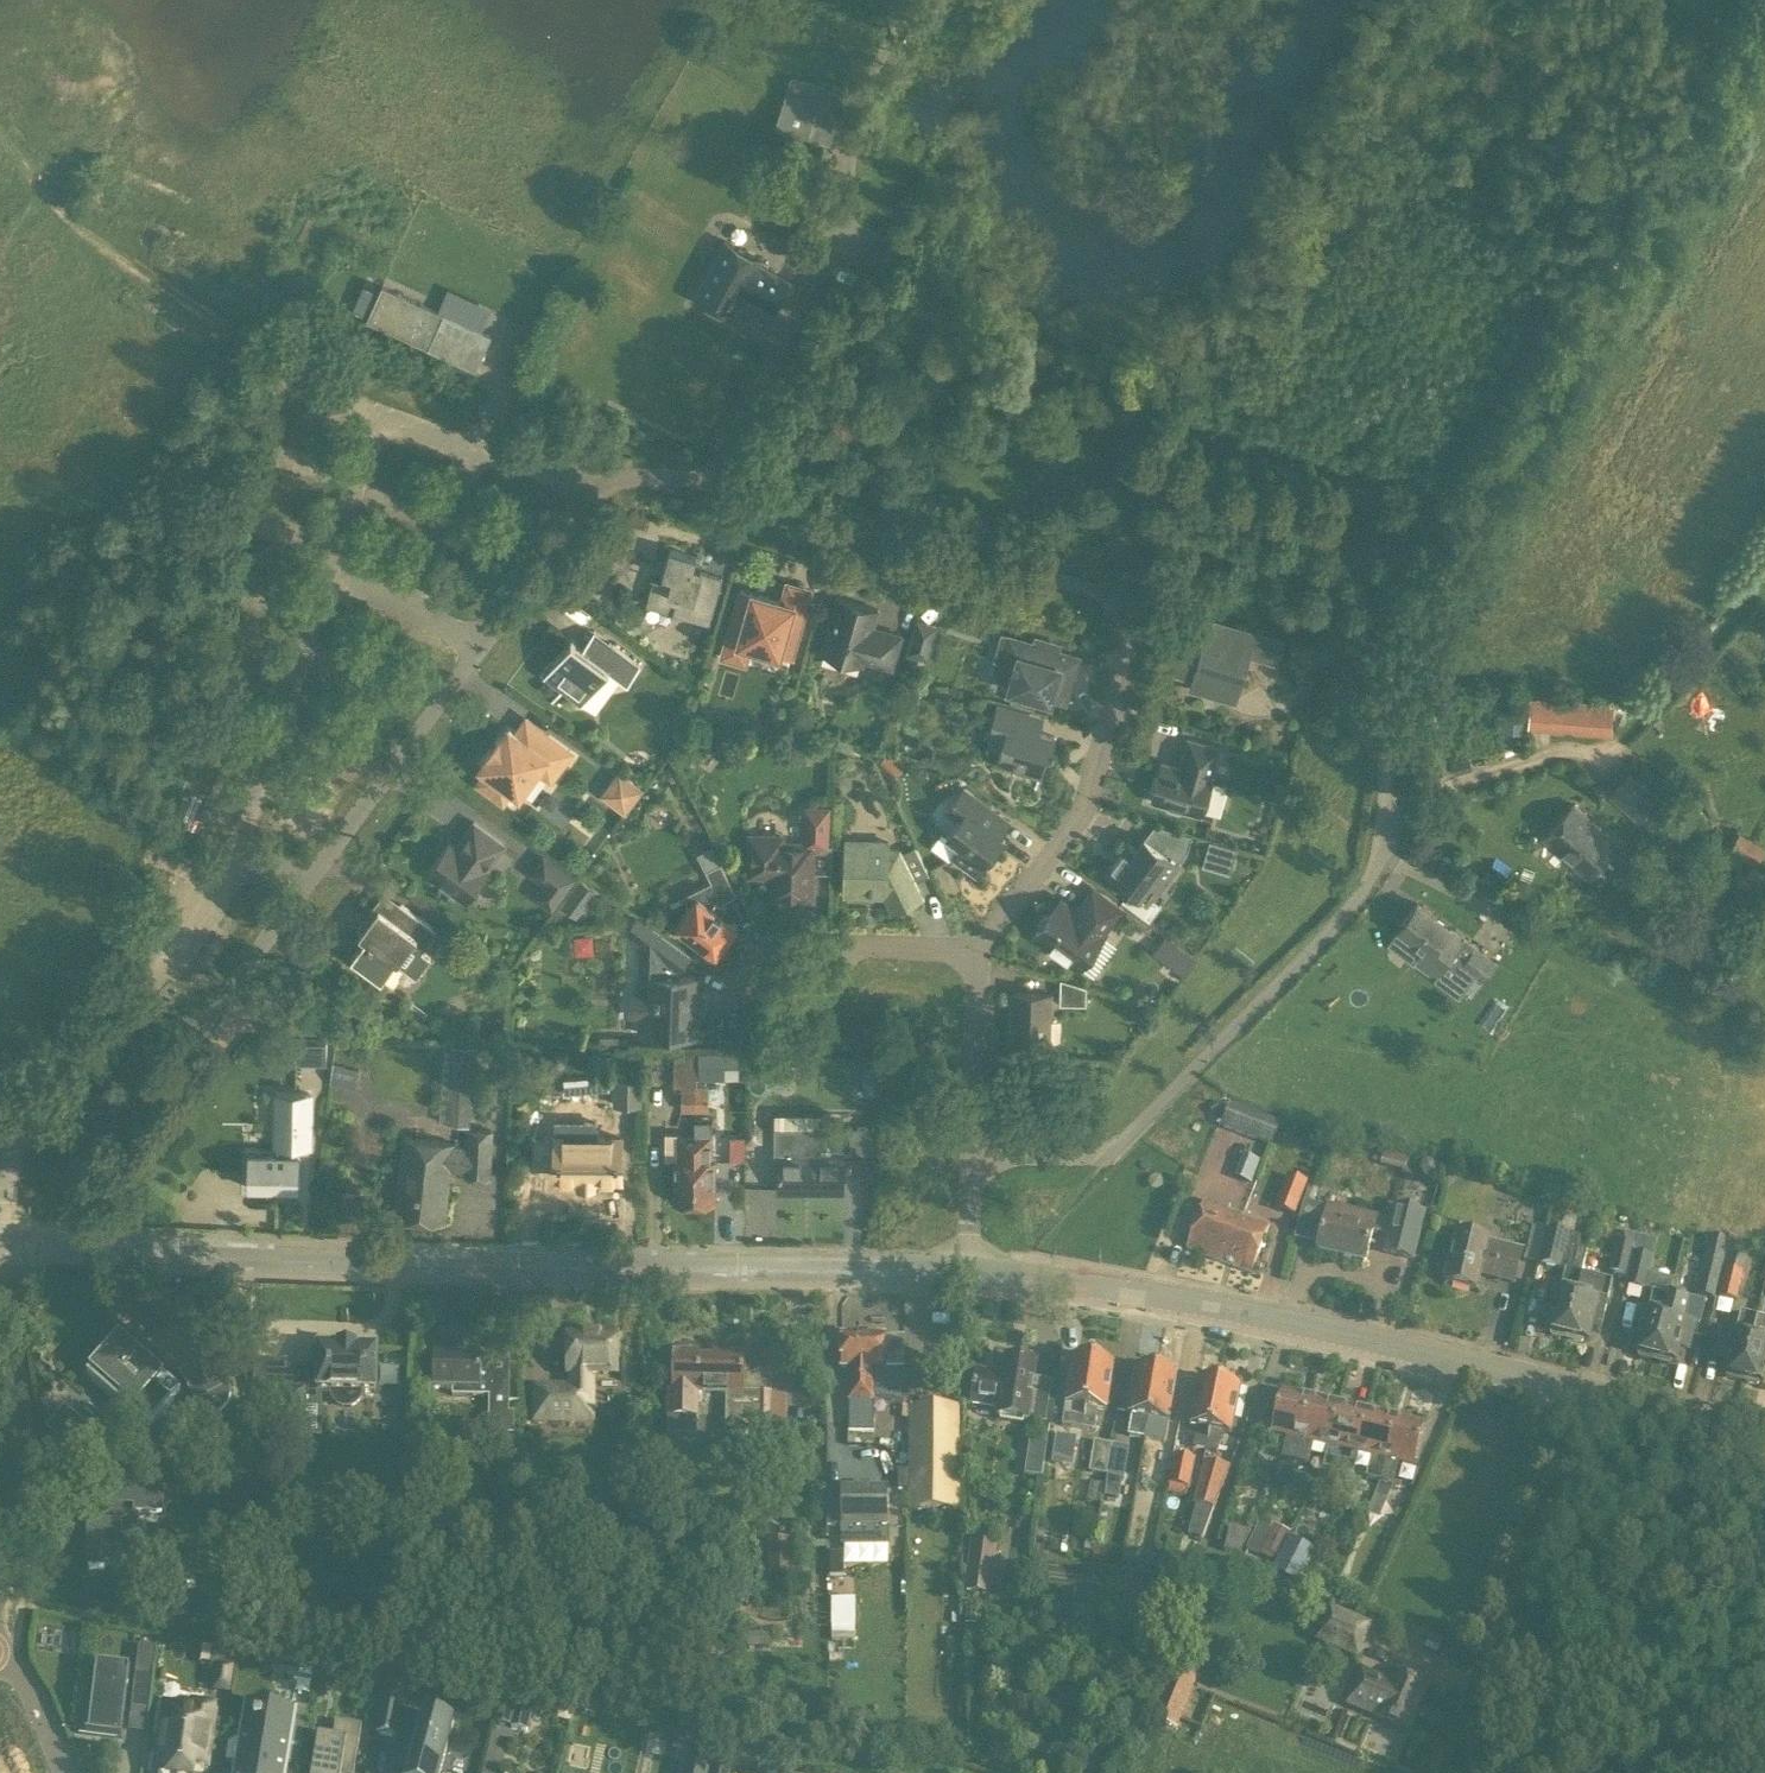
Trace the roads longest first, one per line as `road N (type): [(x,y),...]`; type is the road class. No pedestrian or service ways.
road 1 (residential): [(8,1112),(113,1107),(178,1065),(595,492),(613,479),(705,482),(1098,592),(1124,612),(1129,638),(1083,811),(977,952)]
road 2 (tertiary): [(967,1272),(341,1260),(0,1237)]
road 3 (tertiary): [(1764,1439),(1133,1287),(967,1272)]
road 4 (residential): [(973,1157),(1113,1152),(1306,955),(1384,859),(1392,806)]
road 5 (track): [(1535,1380),(1568,1498),(1701,1772)]
road 6 (track): [(271,369),(138,273),(34,182),(0,127)]
road 7 (residential): [(0,1572),(17,1464),(0,1298)]
road 8 (residential): [(850,947),(763,944),(740,978),(740,992),(817,994)]
road 9 (residential): [(973,1157),(977,952)]
road 10 (residential): [(0,1659),(39,1704),(69,1772)]
road 11 (track): [(1392,806),(1398,678)]
road 12 (residential): [(977,952),(850,947)]

